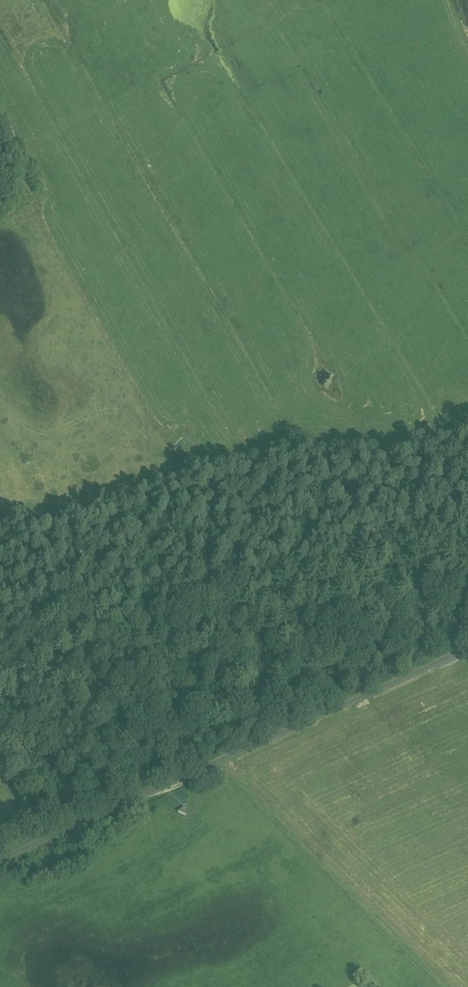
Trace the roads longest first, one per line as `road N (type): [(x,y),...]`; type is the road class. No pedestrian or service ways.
road 1 (unclassified): [(467,650),(0,859)]

